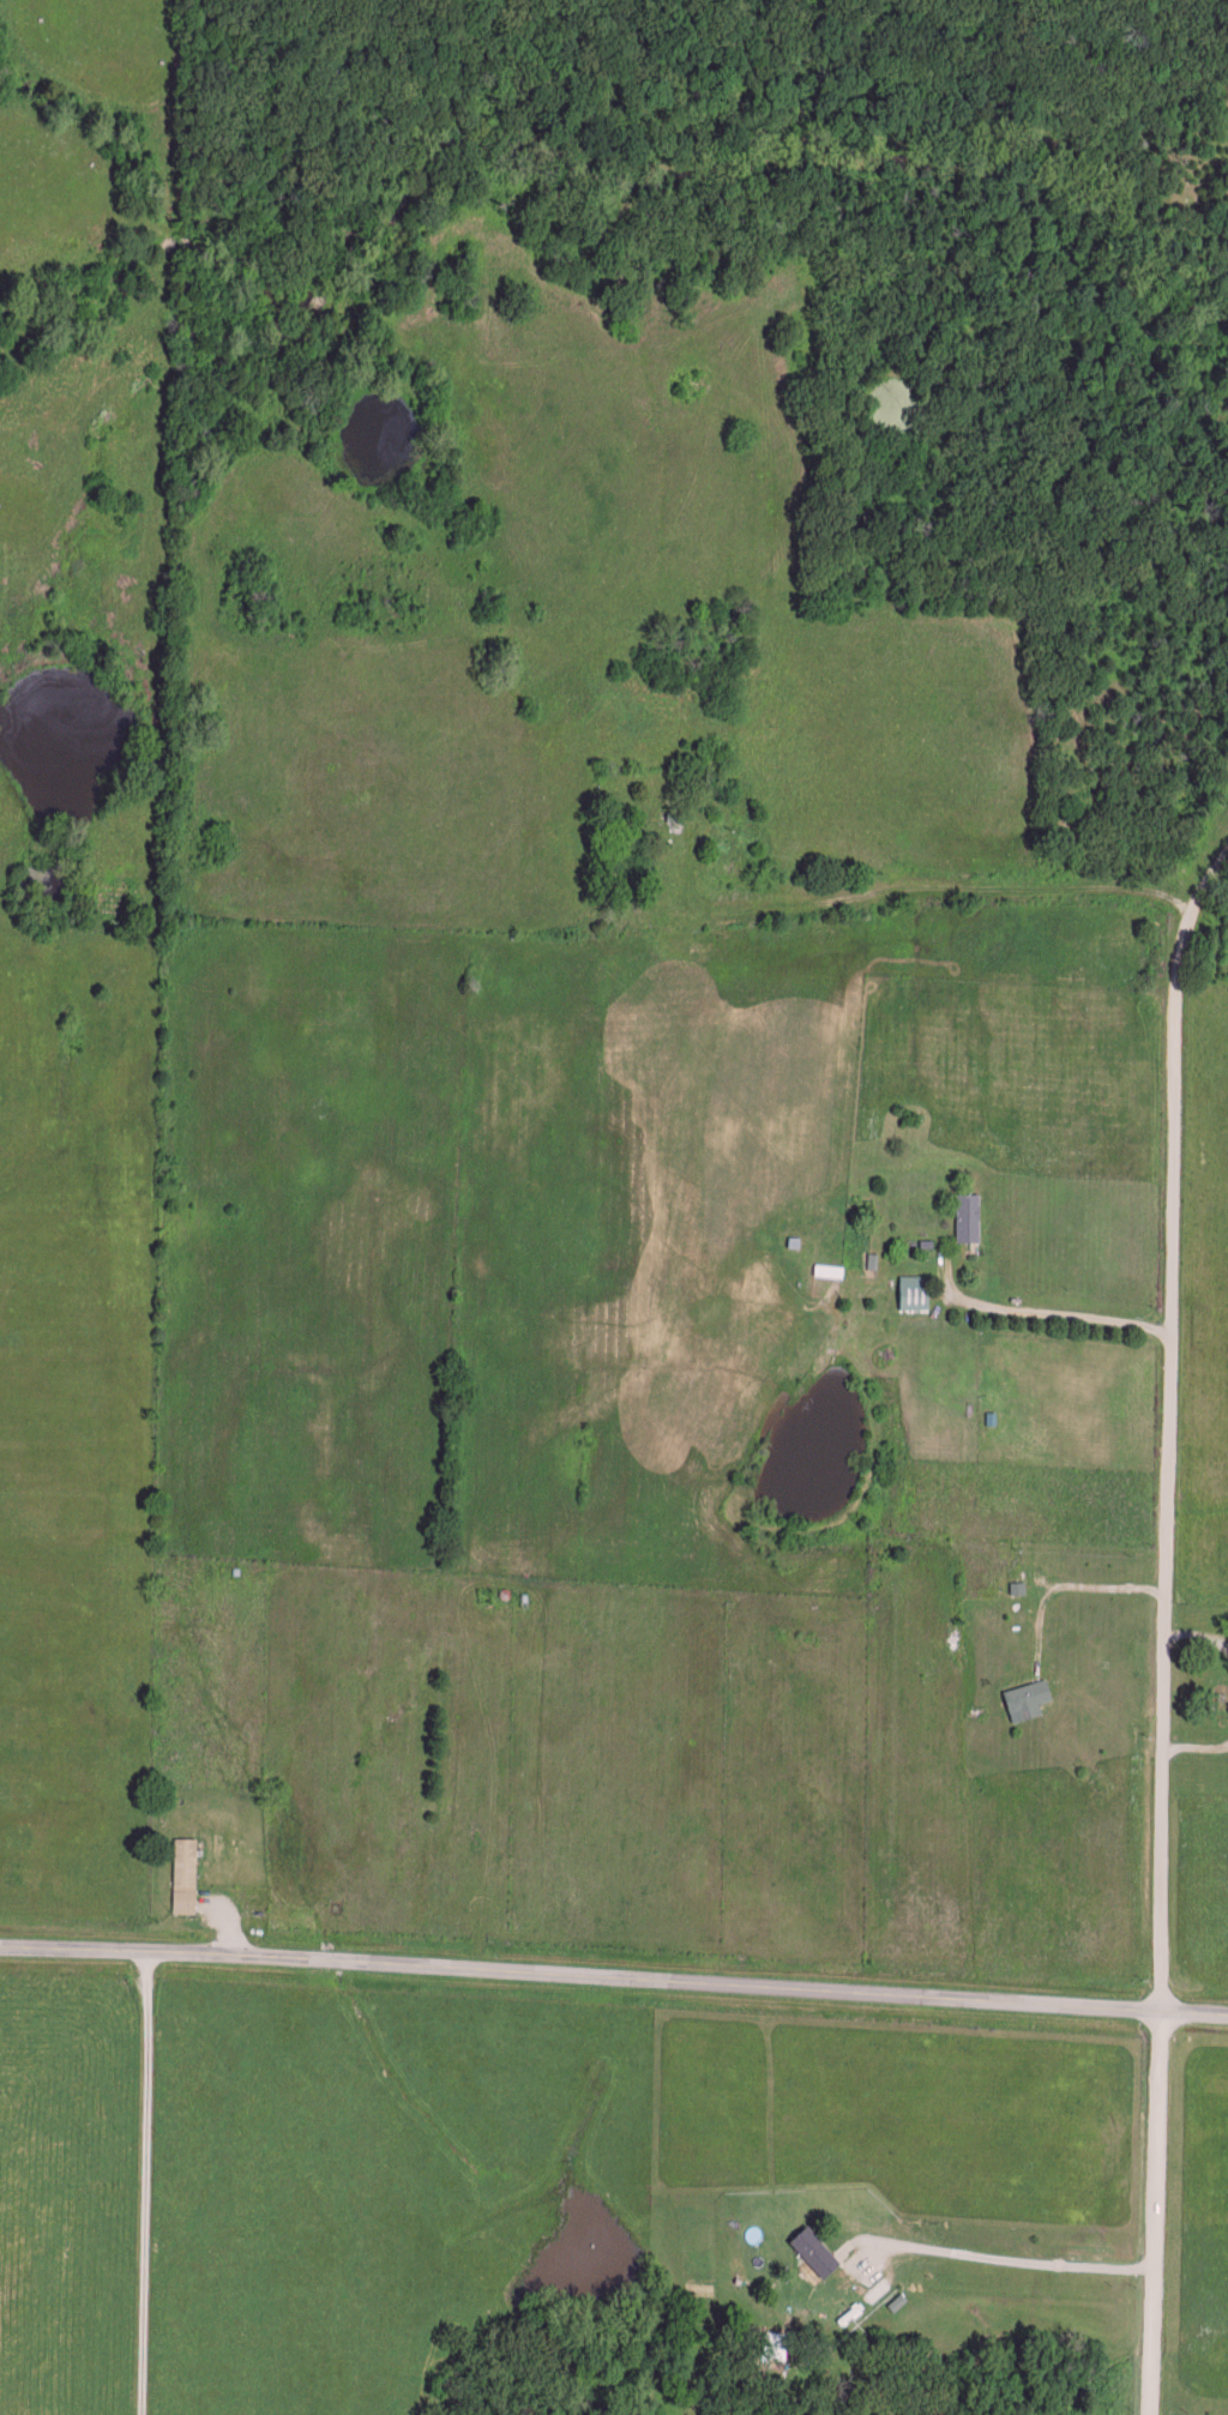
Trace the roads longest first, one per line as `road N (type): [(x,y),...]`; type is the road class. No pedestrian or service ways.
road 1 (residential): [(1227,854),(1193,911),(1175,1005),(1153,2414)]
road 2 (tertiary): [(0,1948),(240,1956),(1227,2020)]
road 3 (track): [(1193,911),(1154,892),(947,887),(696,919),(686,910),(691,843)]

